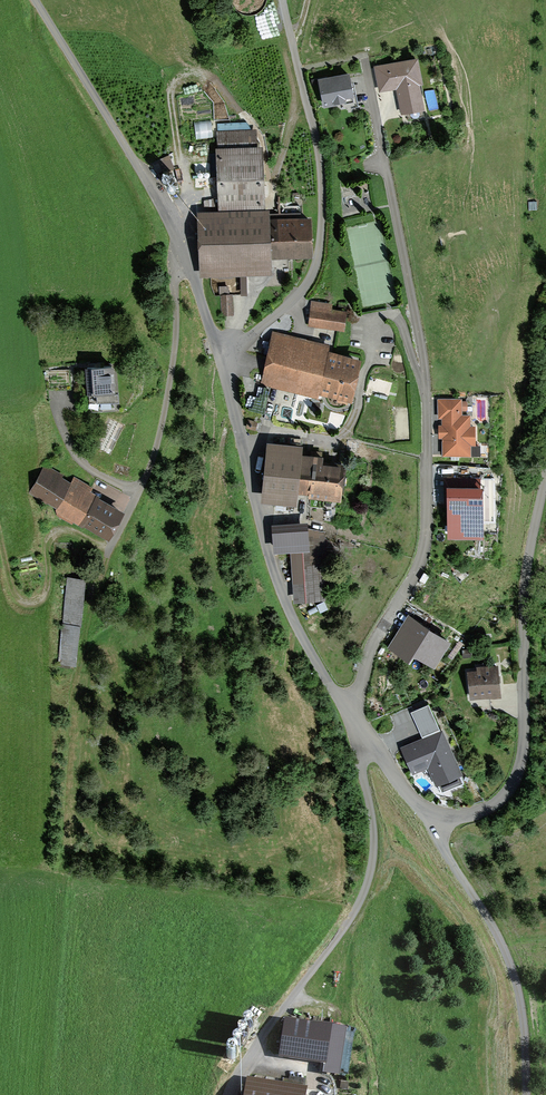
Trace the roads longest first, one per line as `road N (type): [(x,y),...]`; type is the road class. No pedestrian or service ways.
road 1 (unclassified): [(31,0),(170,215),(223,361),(296,626),(357,726),(425,813)]
road 2 (unclassified): [(425,813),(471,818),(494,809),(510,789),(521,734),(523,615),(545,480)]
road 3 (track): [(283,0),(321,174),(317,260),(293,304),(223,361)]
road 4 (unclassified): [(425,813),(513,972),(527,1094)]

